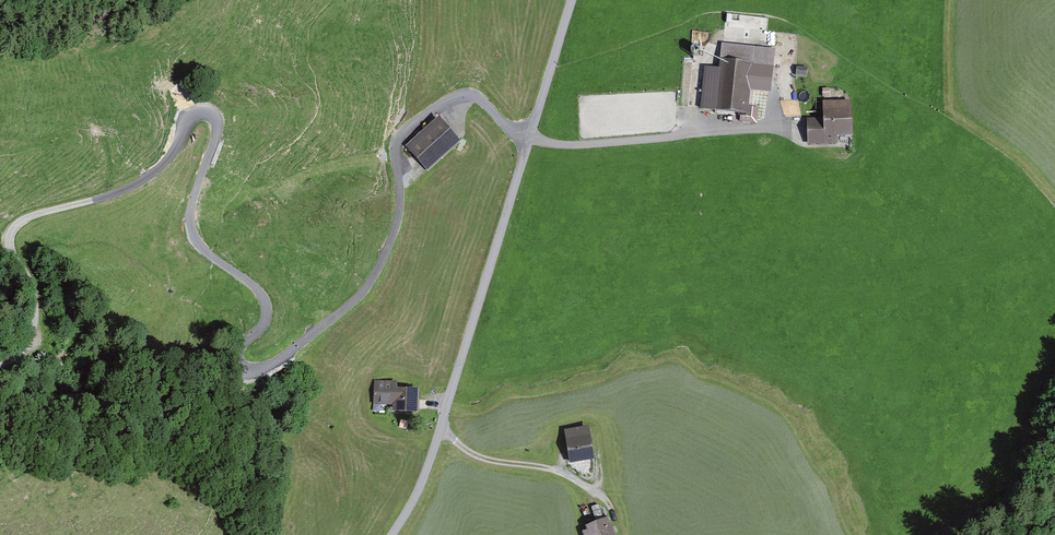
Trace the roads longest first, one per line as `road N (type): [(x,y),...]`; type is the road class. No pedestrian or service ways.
road 1 (unclassified): [(529,138),(473,94),(458,94),(400,134),(397,225),(364,289),(252,368),(240,363),(240,351),(265,324),(267,307),(191,229),(217,129),(210,113),(193,114),(170,159),(148,178),(24,219),(10,234),(34,319),(28,341),(0,368)]
road 2 (residential): [(529,138),(428,470),(391,534)]
road 3 (track): [(791,124),(580,145),(529,138)]
road 4 (track): [(593,497),(548,472),(468,453),(442,425)]
road 5 (residential): [(572,0),(529,138)]

